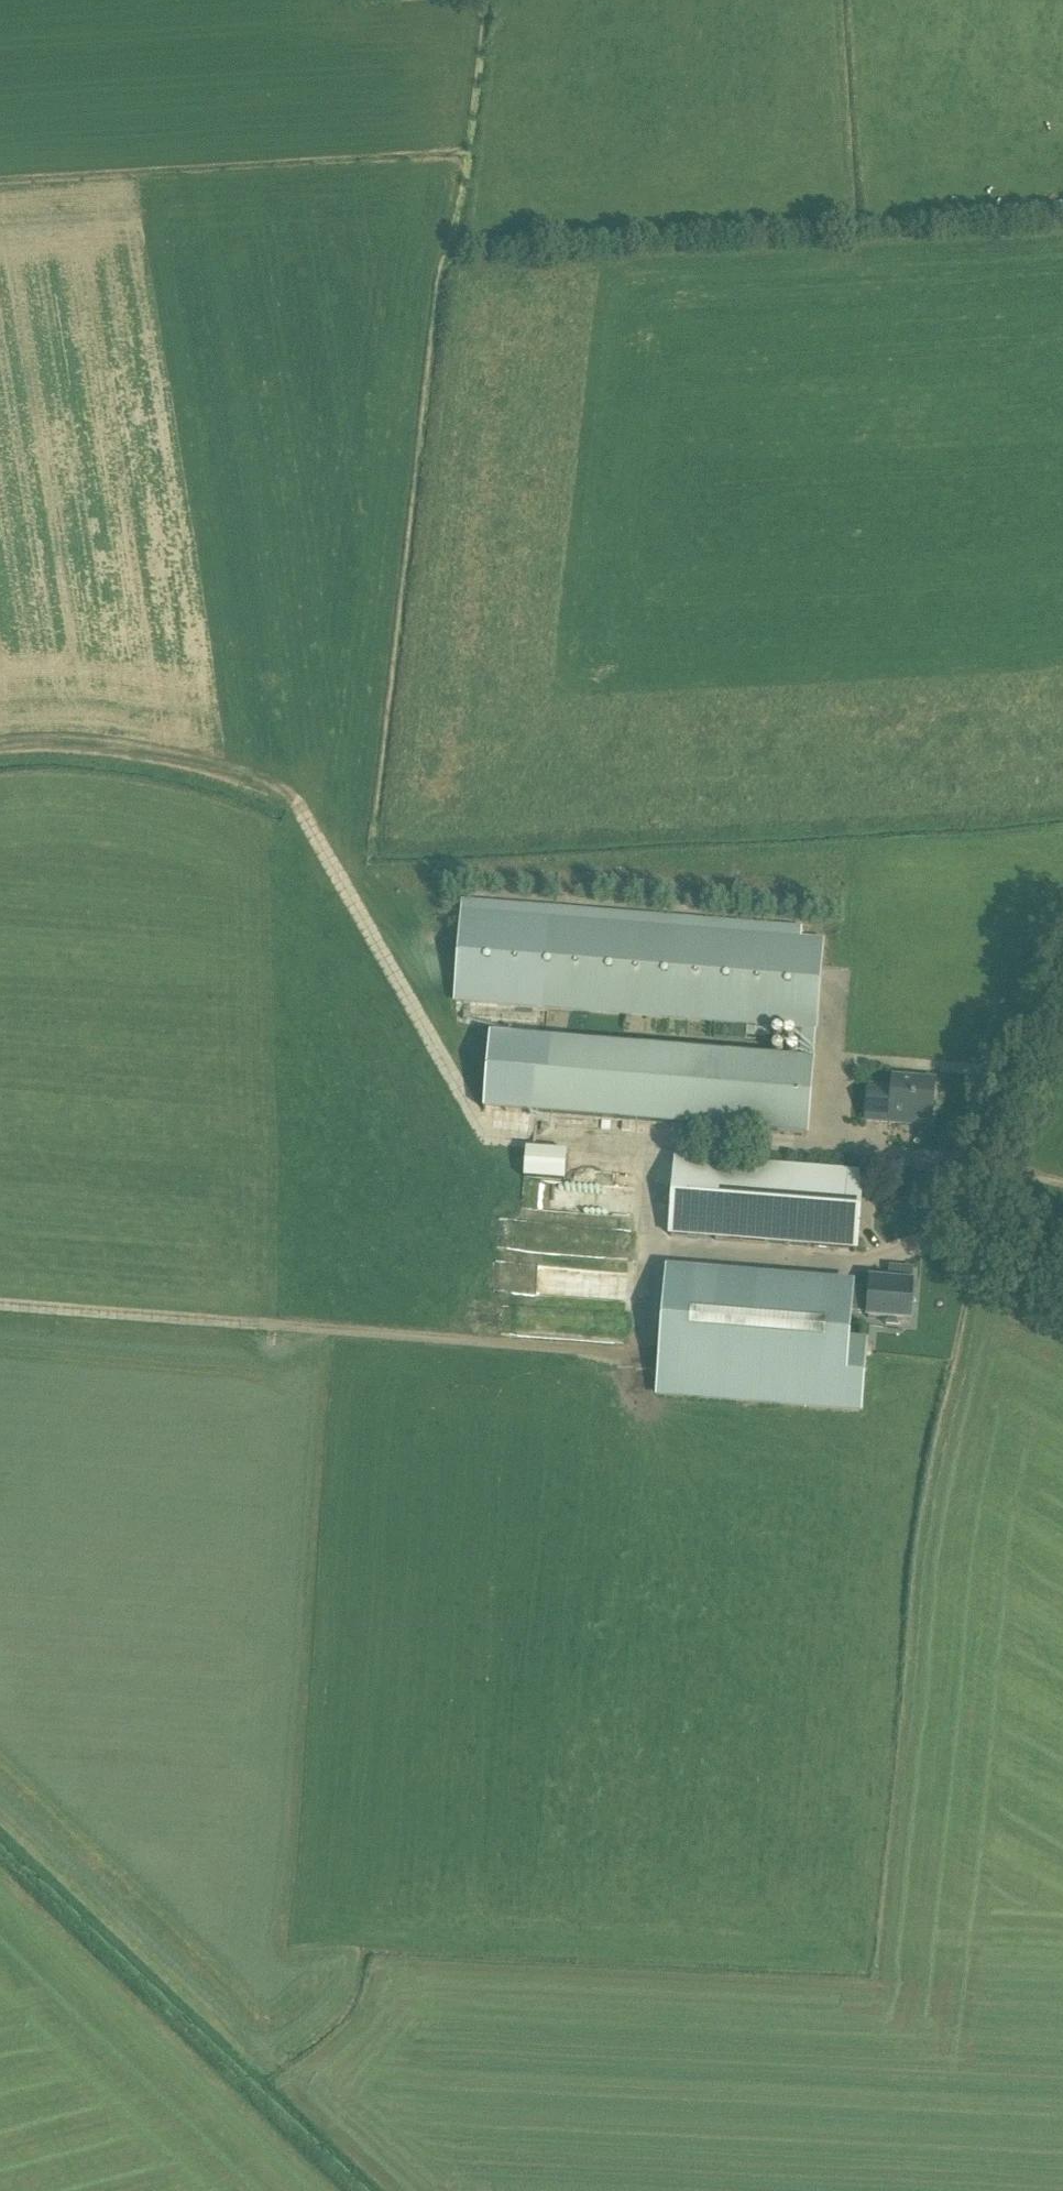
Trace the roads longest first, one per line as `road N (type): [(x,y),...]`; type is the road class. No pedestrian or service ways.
road 1 (track): [(0,1304),(635,1351),(647,1254),(728,1263)]

